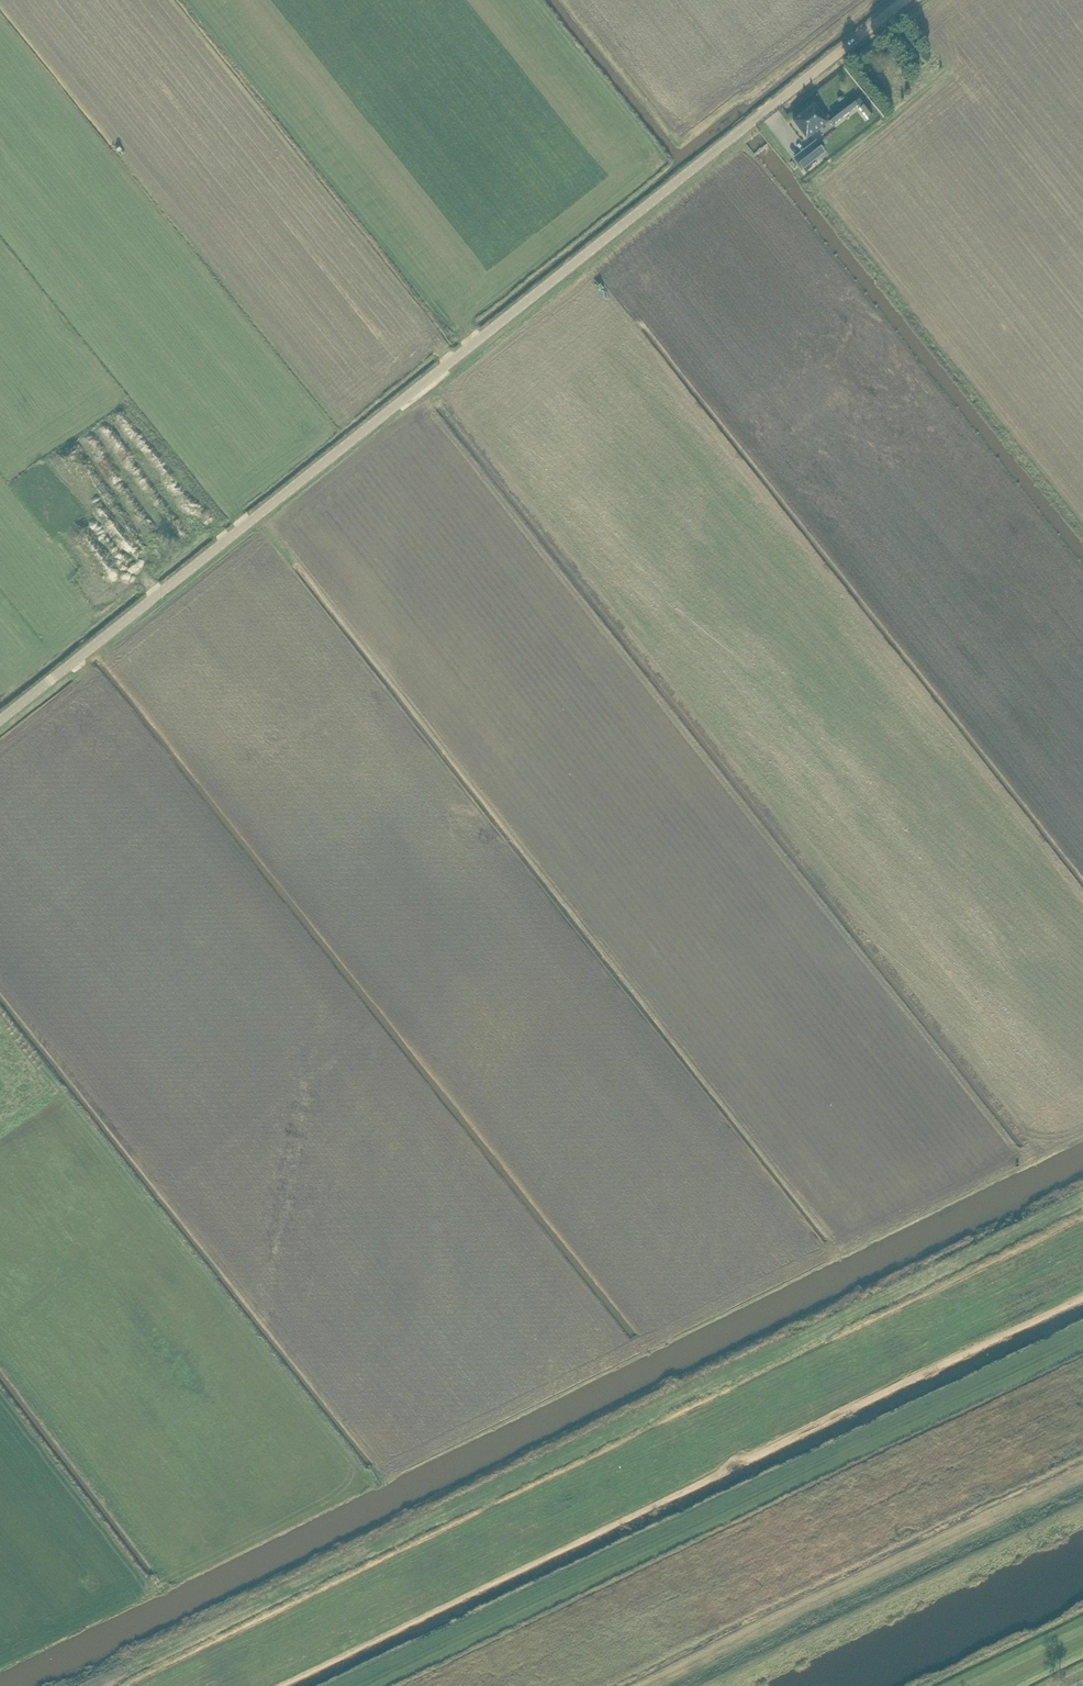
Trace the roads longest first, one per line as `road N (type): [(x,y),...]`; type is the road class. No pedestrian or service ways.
road 1 (unclassified): [(0,719),(906,0)]
road 2 (track): [(355,1685),(1082,1337)]

